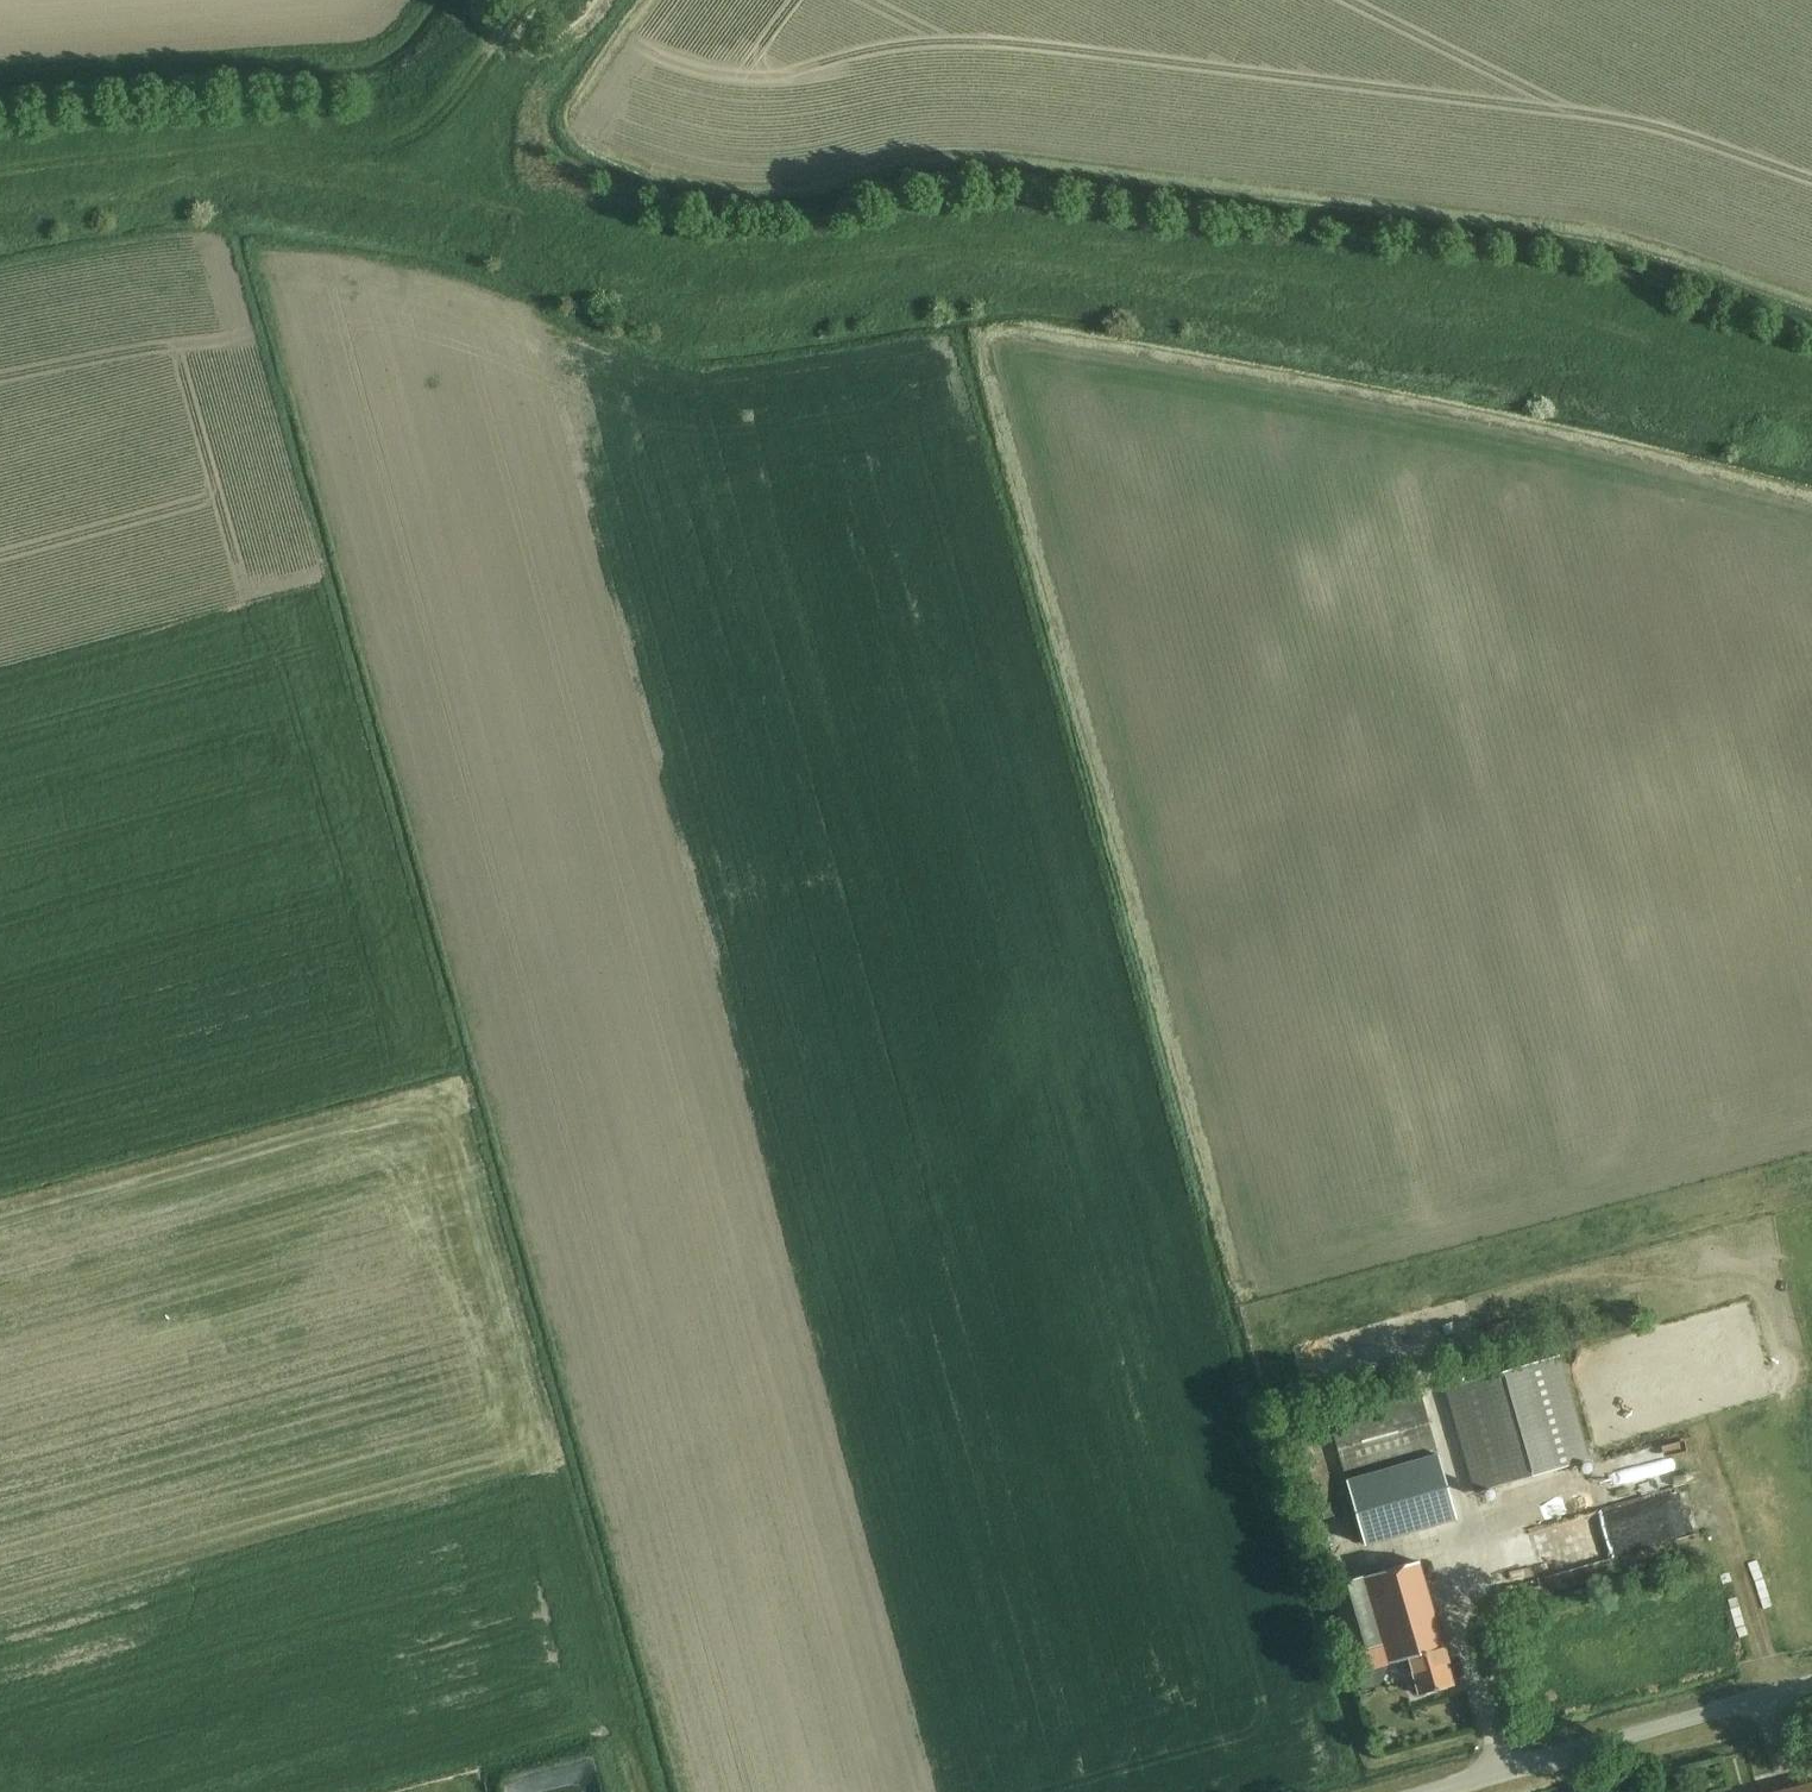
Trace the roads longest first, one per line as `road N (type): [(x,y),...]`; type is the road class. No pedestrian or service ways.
road 1 (unclassified): [(1429,1791),(1811,1687)]

